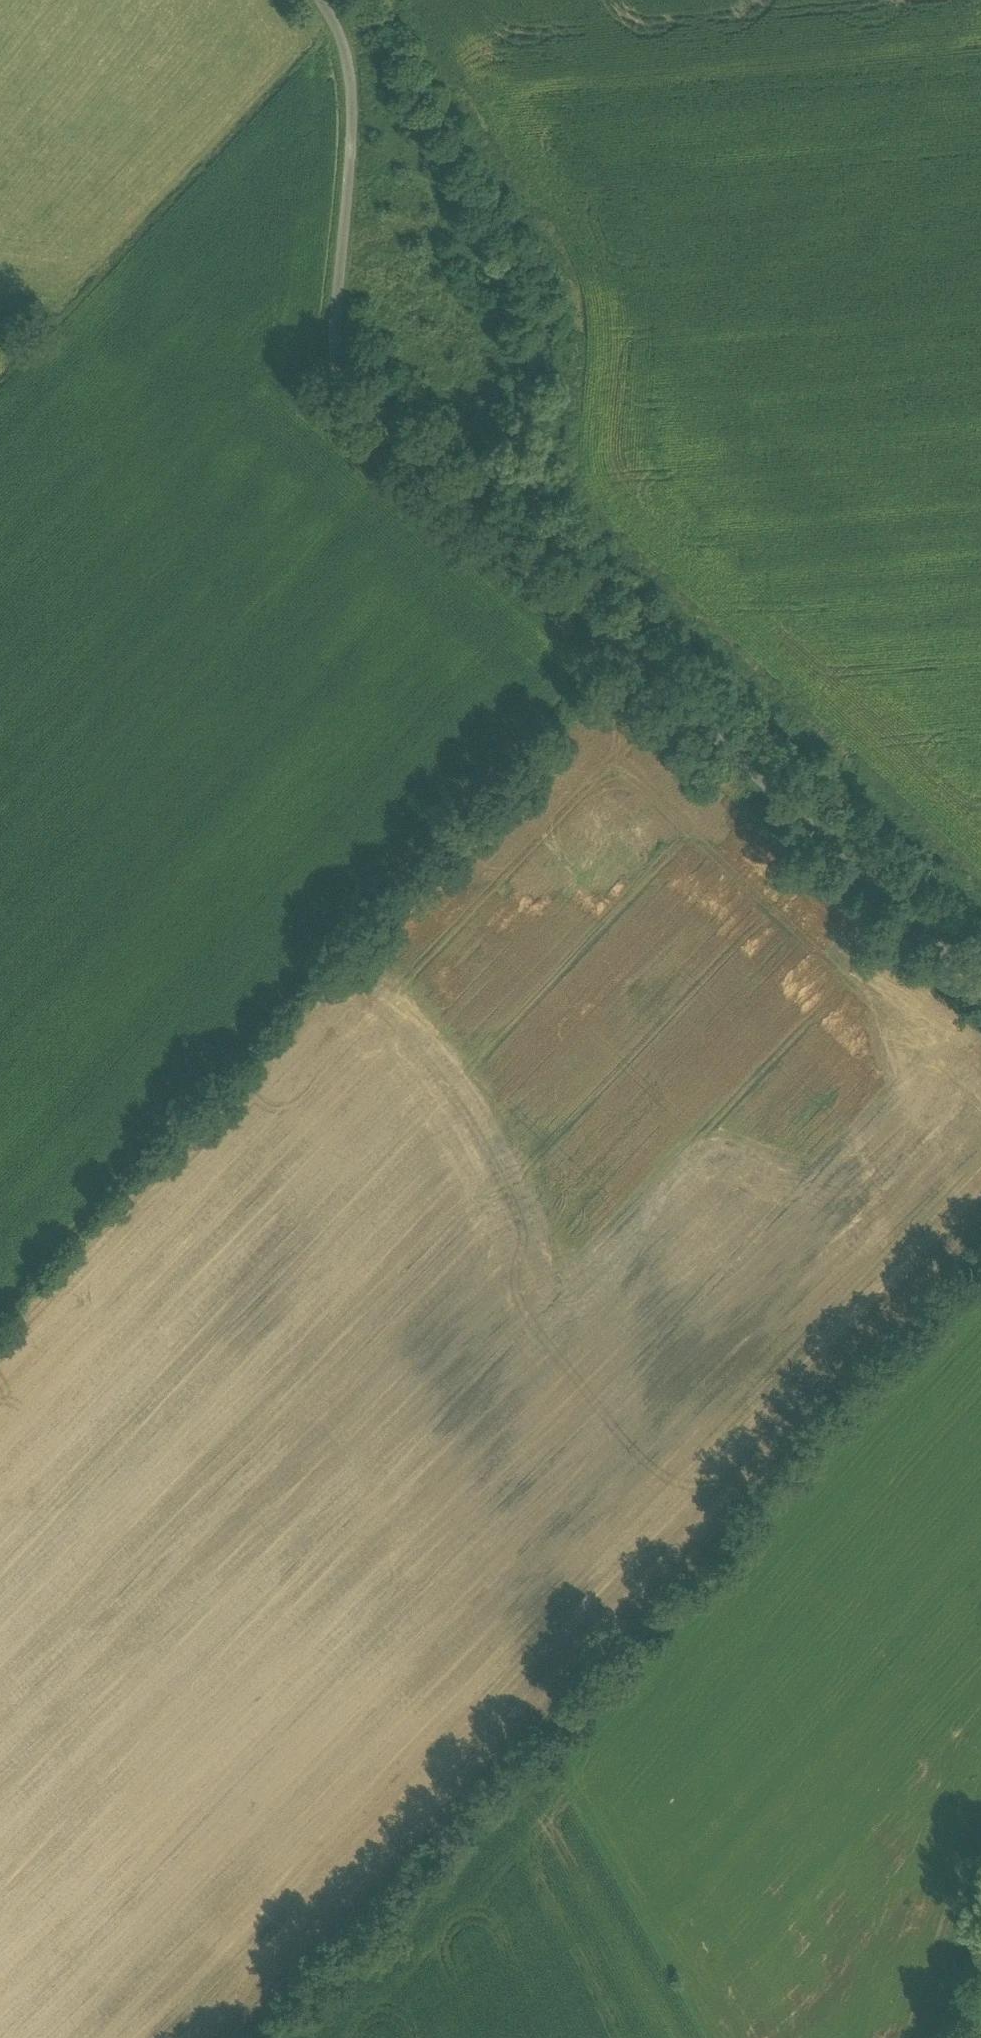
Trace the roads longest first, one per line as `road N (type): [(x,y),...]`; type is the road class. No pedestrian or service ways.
road 1 (unclassified): [(980,985),(867,877),(531,590),(329,399),(298,329),(330,101),(312,29),(292,0)]

